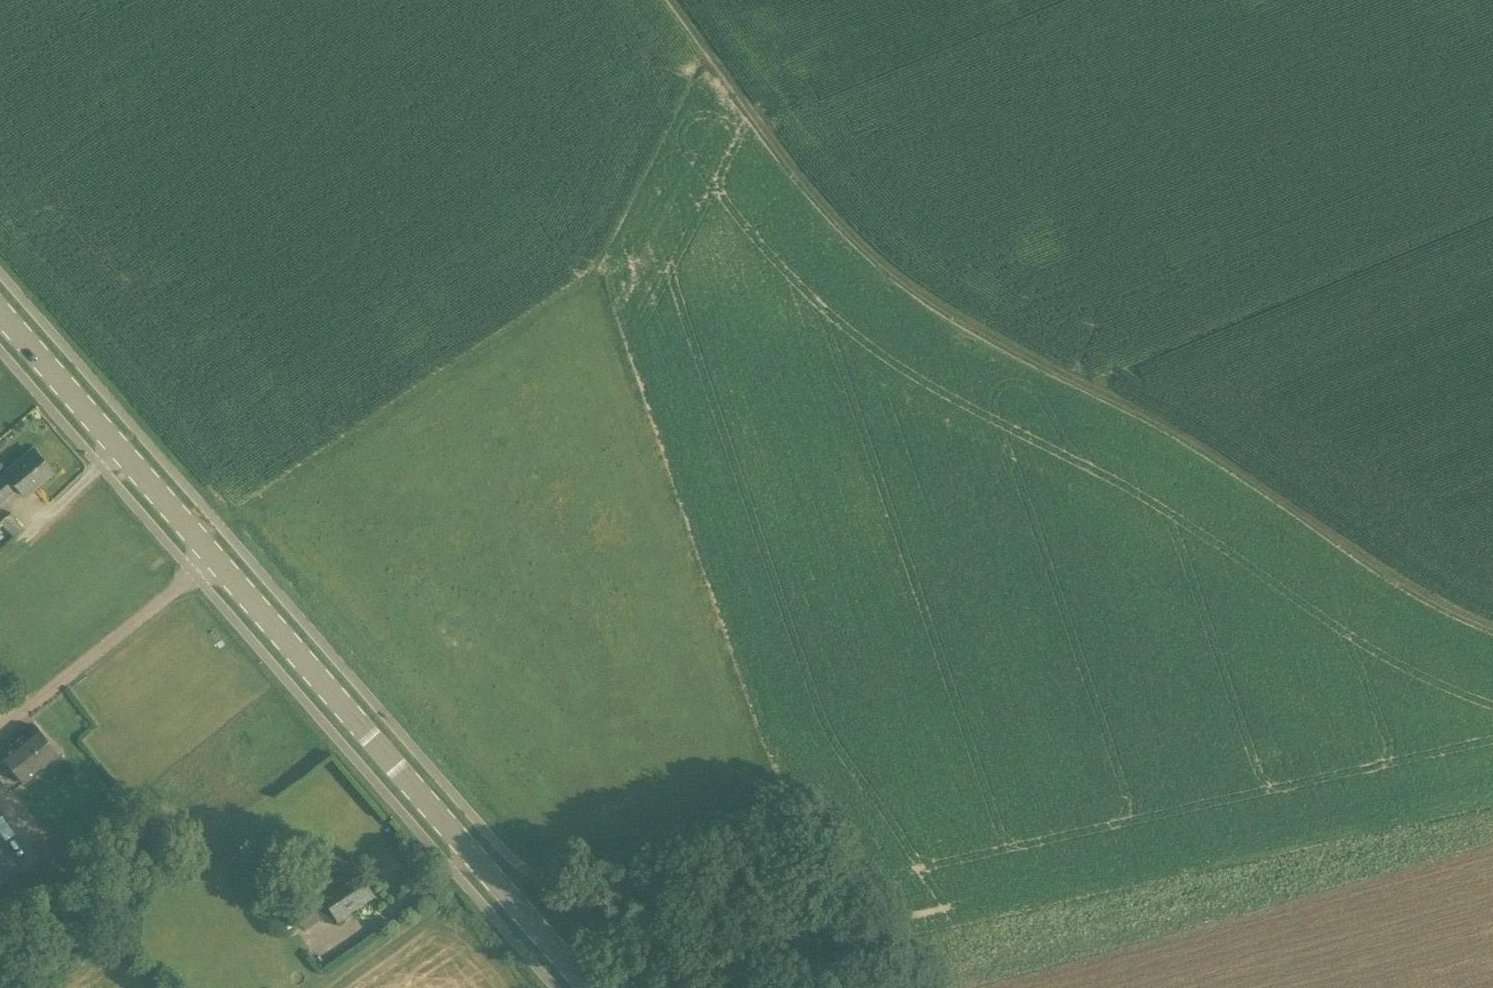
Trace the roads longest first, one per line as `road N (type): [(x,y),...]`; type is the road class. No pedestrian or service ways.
road 1 (track): [(670,0),(794,168),(909,285),(1170,425),(1411,584),(1492,623)]
road 2 (secondary): [(591,987),(0,310)]

